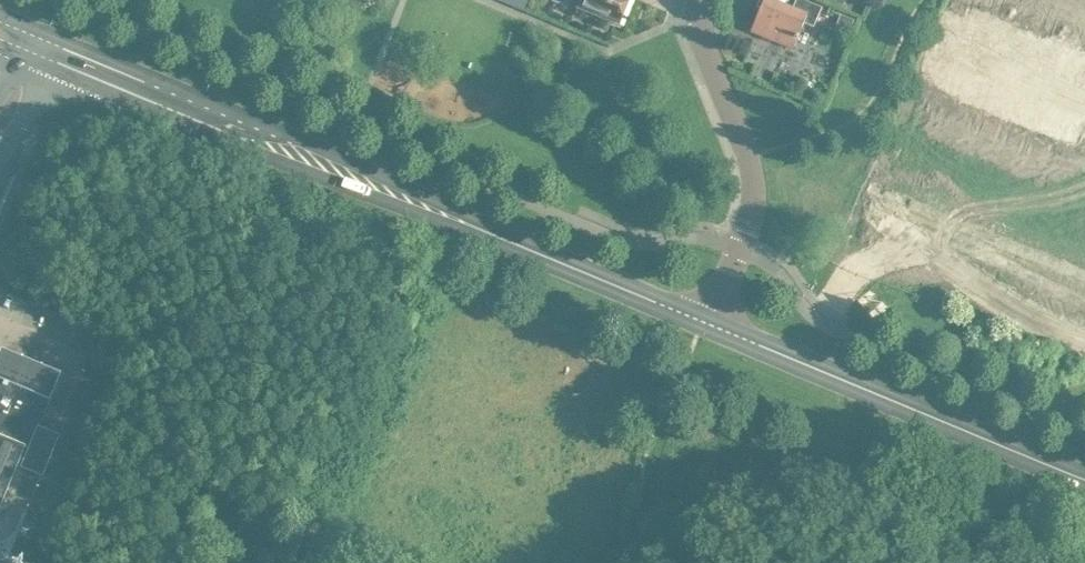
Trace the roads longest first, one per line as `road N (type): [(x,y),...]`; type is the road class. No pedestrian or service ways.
road 1 (tertiary): [(249,134),(711,324)]
road 2 (tertiary): [(711,324),(1084,470)]
road 3 (residential): [(711,324),(749,197),(747,160),(700,0)]
road 4 (tertiary): [(249,134),(33,44)]
road 5 (residential): [(900,250),(958,270),(1084,341)]
road 6 (track): [(785,354),(845,278),(871,258),(900,250)]
road 7 (residential): [(1084,91),(951,39)]

